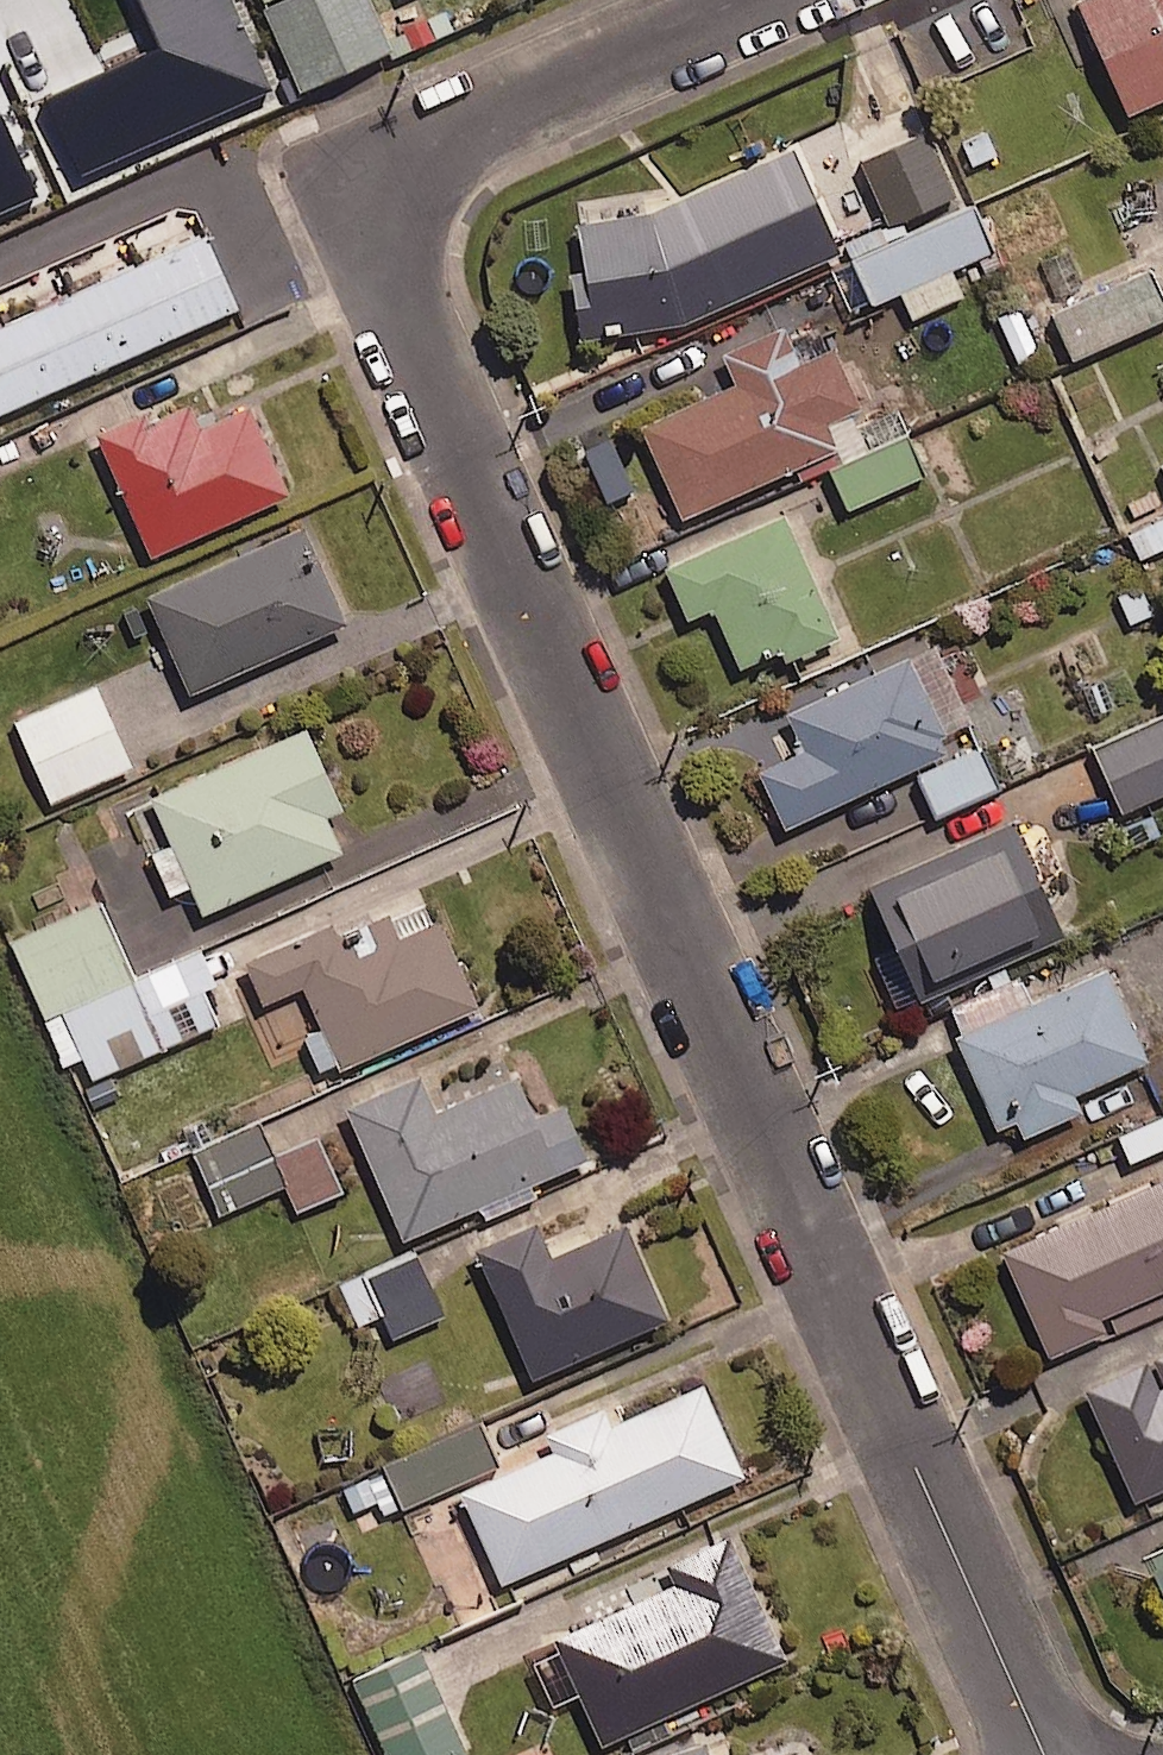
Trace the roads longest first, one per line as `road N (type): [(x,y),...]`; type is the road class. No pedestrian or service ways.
road 1 (residential): [(1043,1754),(385,267),(386,204),(424,154),(756,0)]

